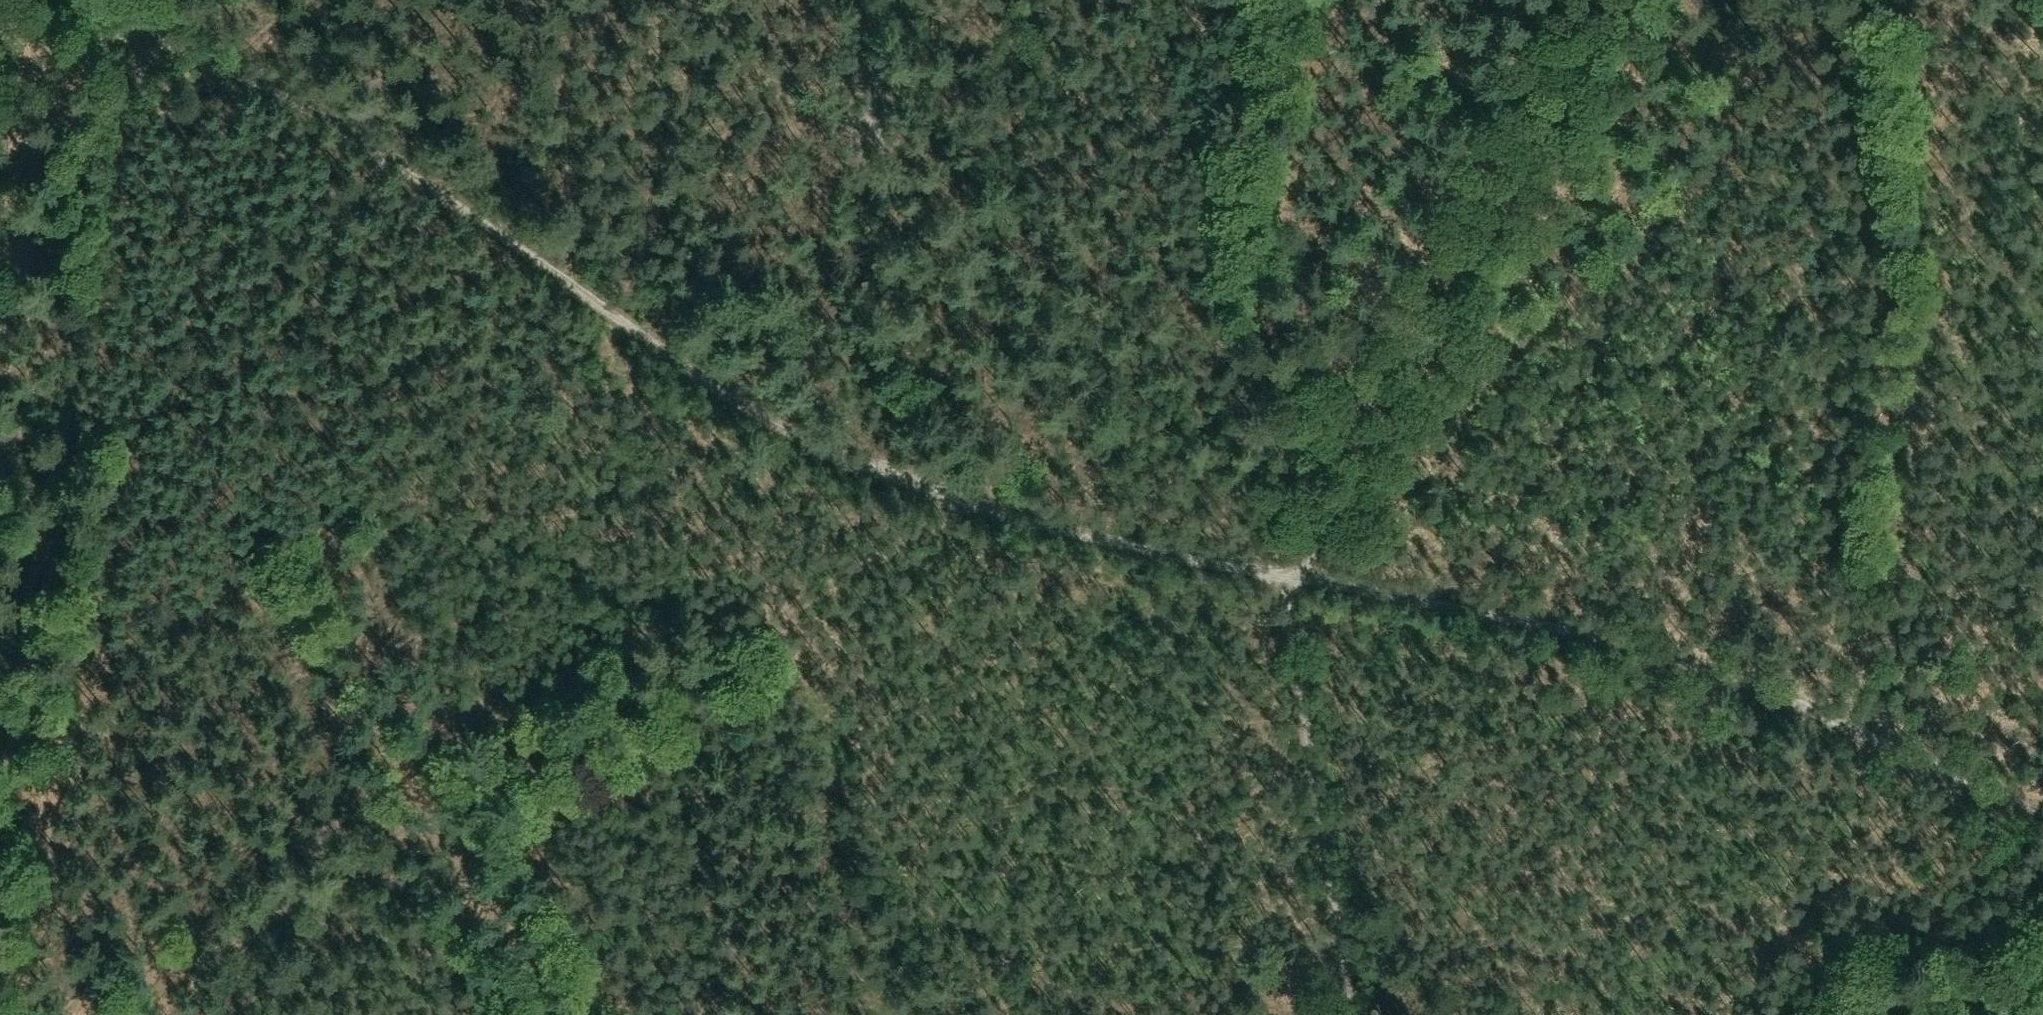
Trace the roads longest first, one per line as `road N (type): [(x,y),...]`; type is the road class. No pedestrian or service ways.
road 1 (track): [(0,795),(128,93),(145,48),(286,96),(413,171),(728,396),(818,445),(959,502),(1287,577)]
road 2 (track): [(95,1014),(959,502)]
road 3 (track): [(1287,577),(1519,602),(1626,633),(1793,695),(2042,804)]
road 4 (track): [(1609,0),(1306,563),(1287,577)]
road 5 (track): [(1287,577),(1351,1014)]
road 6 (track): [(573,285),(558,0)]
road 7 (track): [(438,814),(530,1014)]

